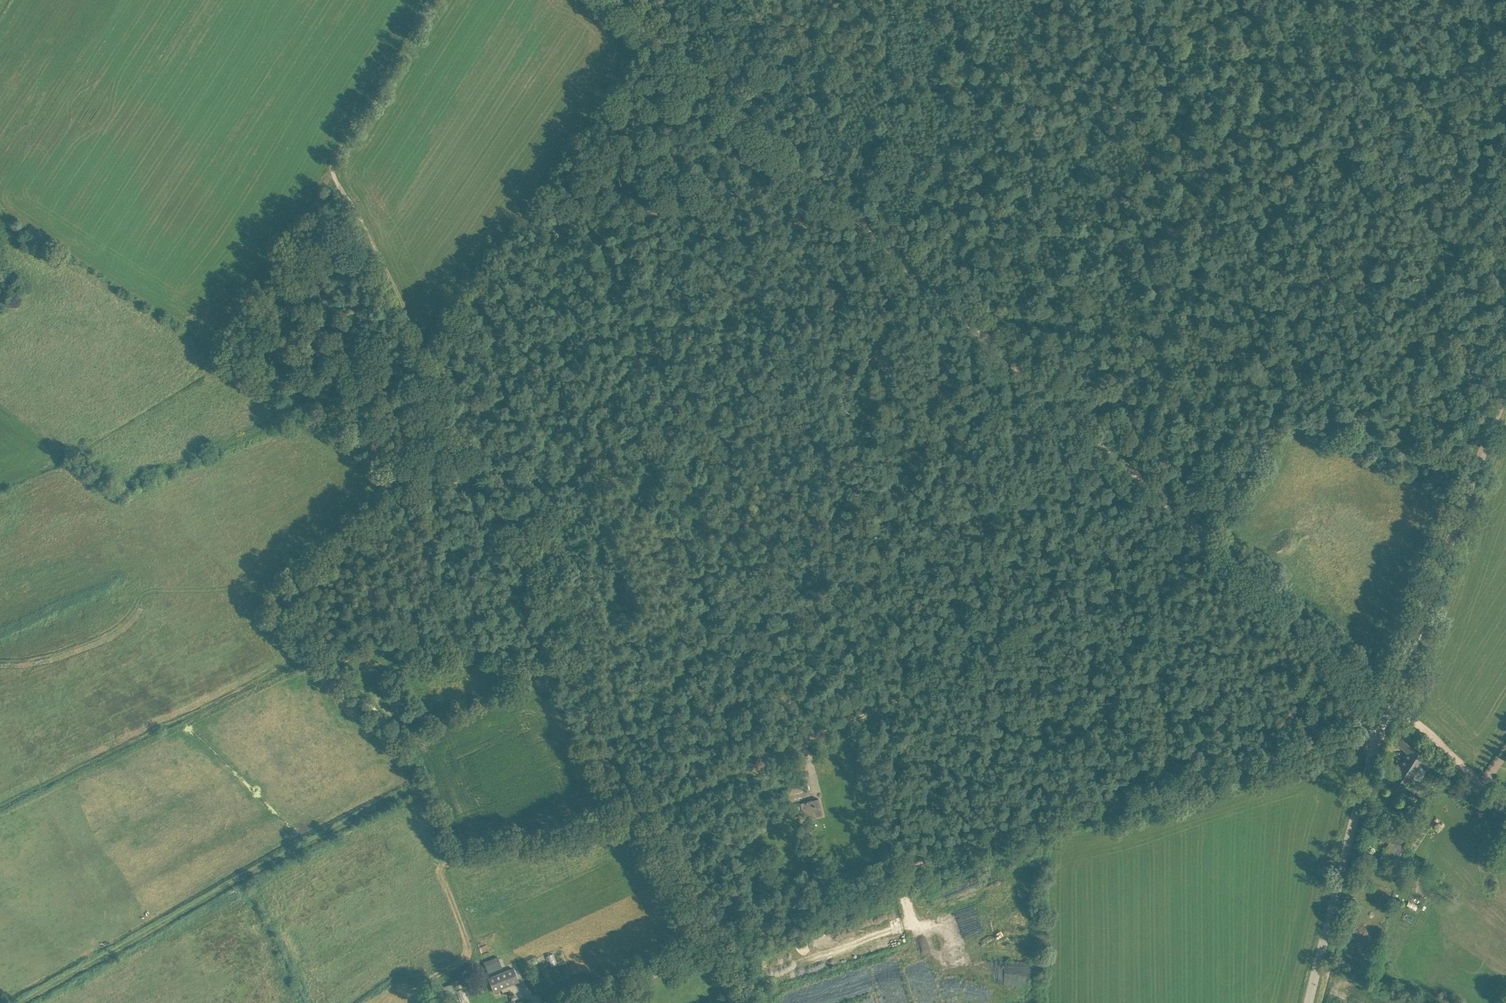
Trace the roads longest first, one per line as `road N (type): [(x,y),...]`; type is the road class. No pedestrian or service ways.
road 1 (track): [(706,940),(468,464),(333,168),(434,0)]
road 2 (track): [(1391,703),(617,0)]
road 3 (track): [(643,811),(466,859),(451,855),(428,798),(408,792),(18,1002)]
road 4 (track): [(1381,733),(1340,737),(889,875),(706,940)]
road 5 (unclassified): [(1308,1002),(1367,775),(1505,388)]
road 6 (track): [(643,811),(1218,546)]
road 7 (track): [(1391,703),(1505,808)]

